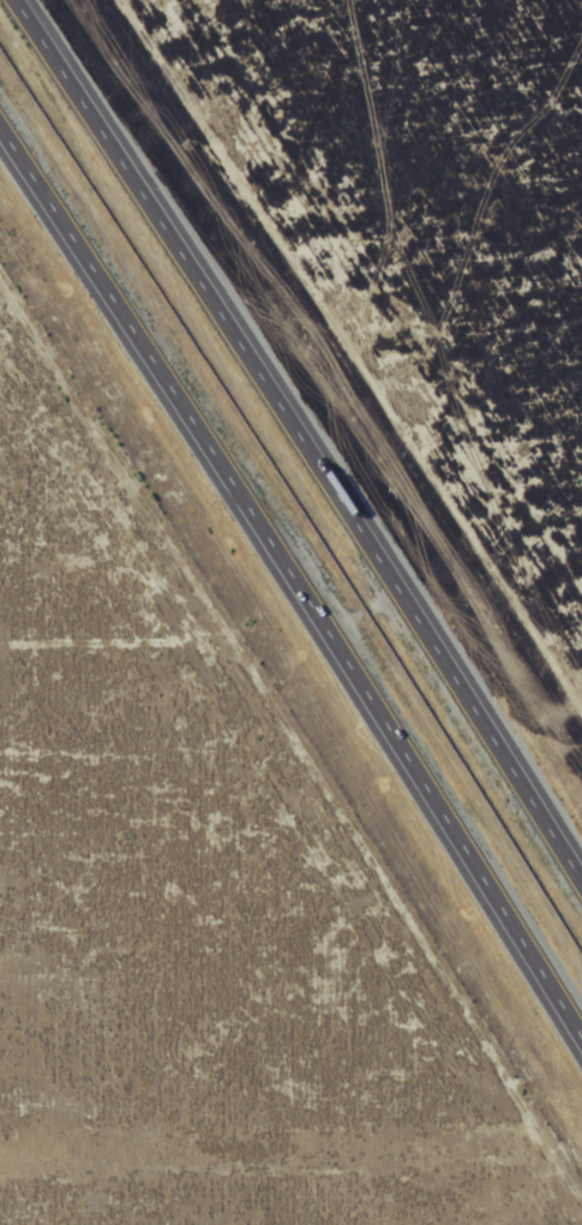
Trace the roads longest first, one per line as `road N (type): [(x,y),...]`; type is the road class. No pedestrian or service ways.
road 1 (motorway): [(0,125),(581,1020)]
road 2 (motorway): [(581,874),(13,0)]

